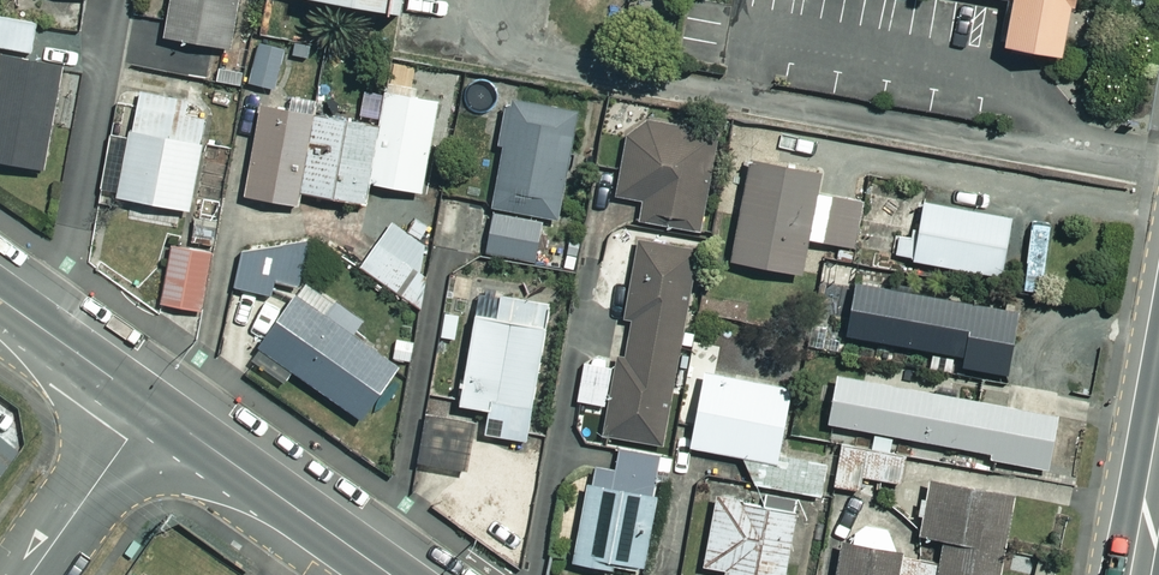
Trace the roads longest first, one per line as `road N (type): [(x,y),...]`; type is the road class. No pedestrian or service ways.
road 1 (secondary): [(152,405),(392,574)]
road 2 (unclassified): [(30,574),(152,405)]
road 3 (secondary): [(0,298),(152,405)]

